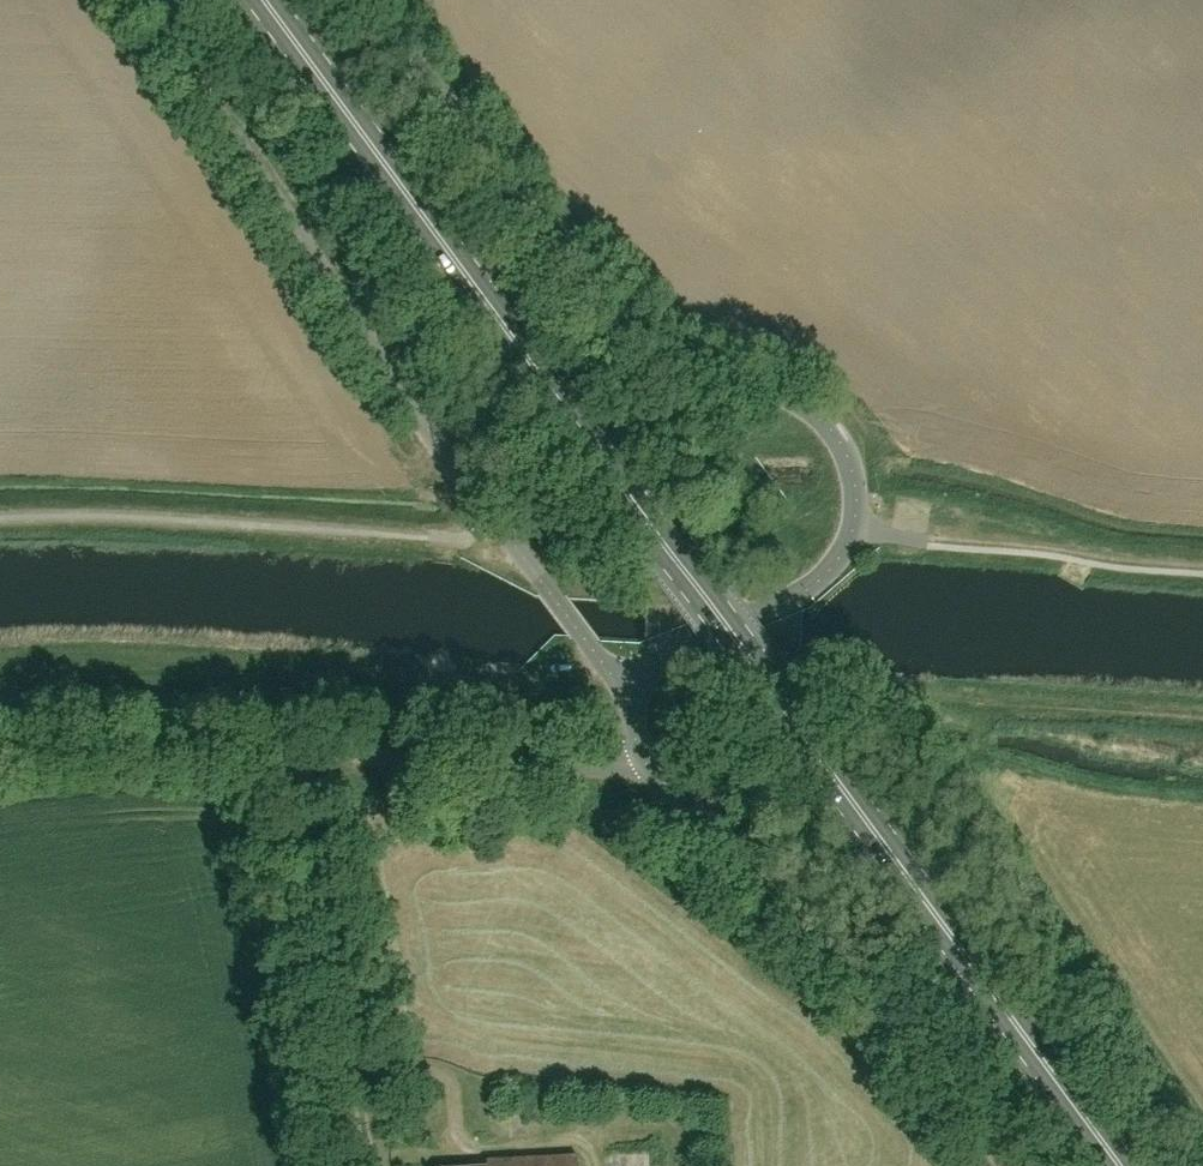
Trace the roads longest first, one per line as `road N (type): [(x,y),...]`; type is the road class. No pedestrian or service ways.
road 1 (primary): [(1123,1165),(265,0)]
road 2 (unclassified): [(635,689),(673,648),(792,597),(837,564),(858,512),(851,454),(809,408),(720,374),(626,314),(366,0)]
road 3 (unclassified): [(635,689),(588,645),(497,516),(146,0)]
road 4 (unclassified): [(640,765),(287,750),(0,751)]
road 5 (unclassified): [(1006,1165),(786,886),(640,765)]
road 6 (track): [(355,1057),(287,750)]

